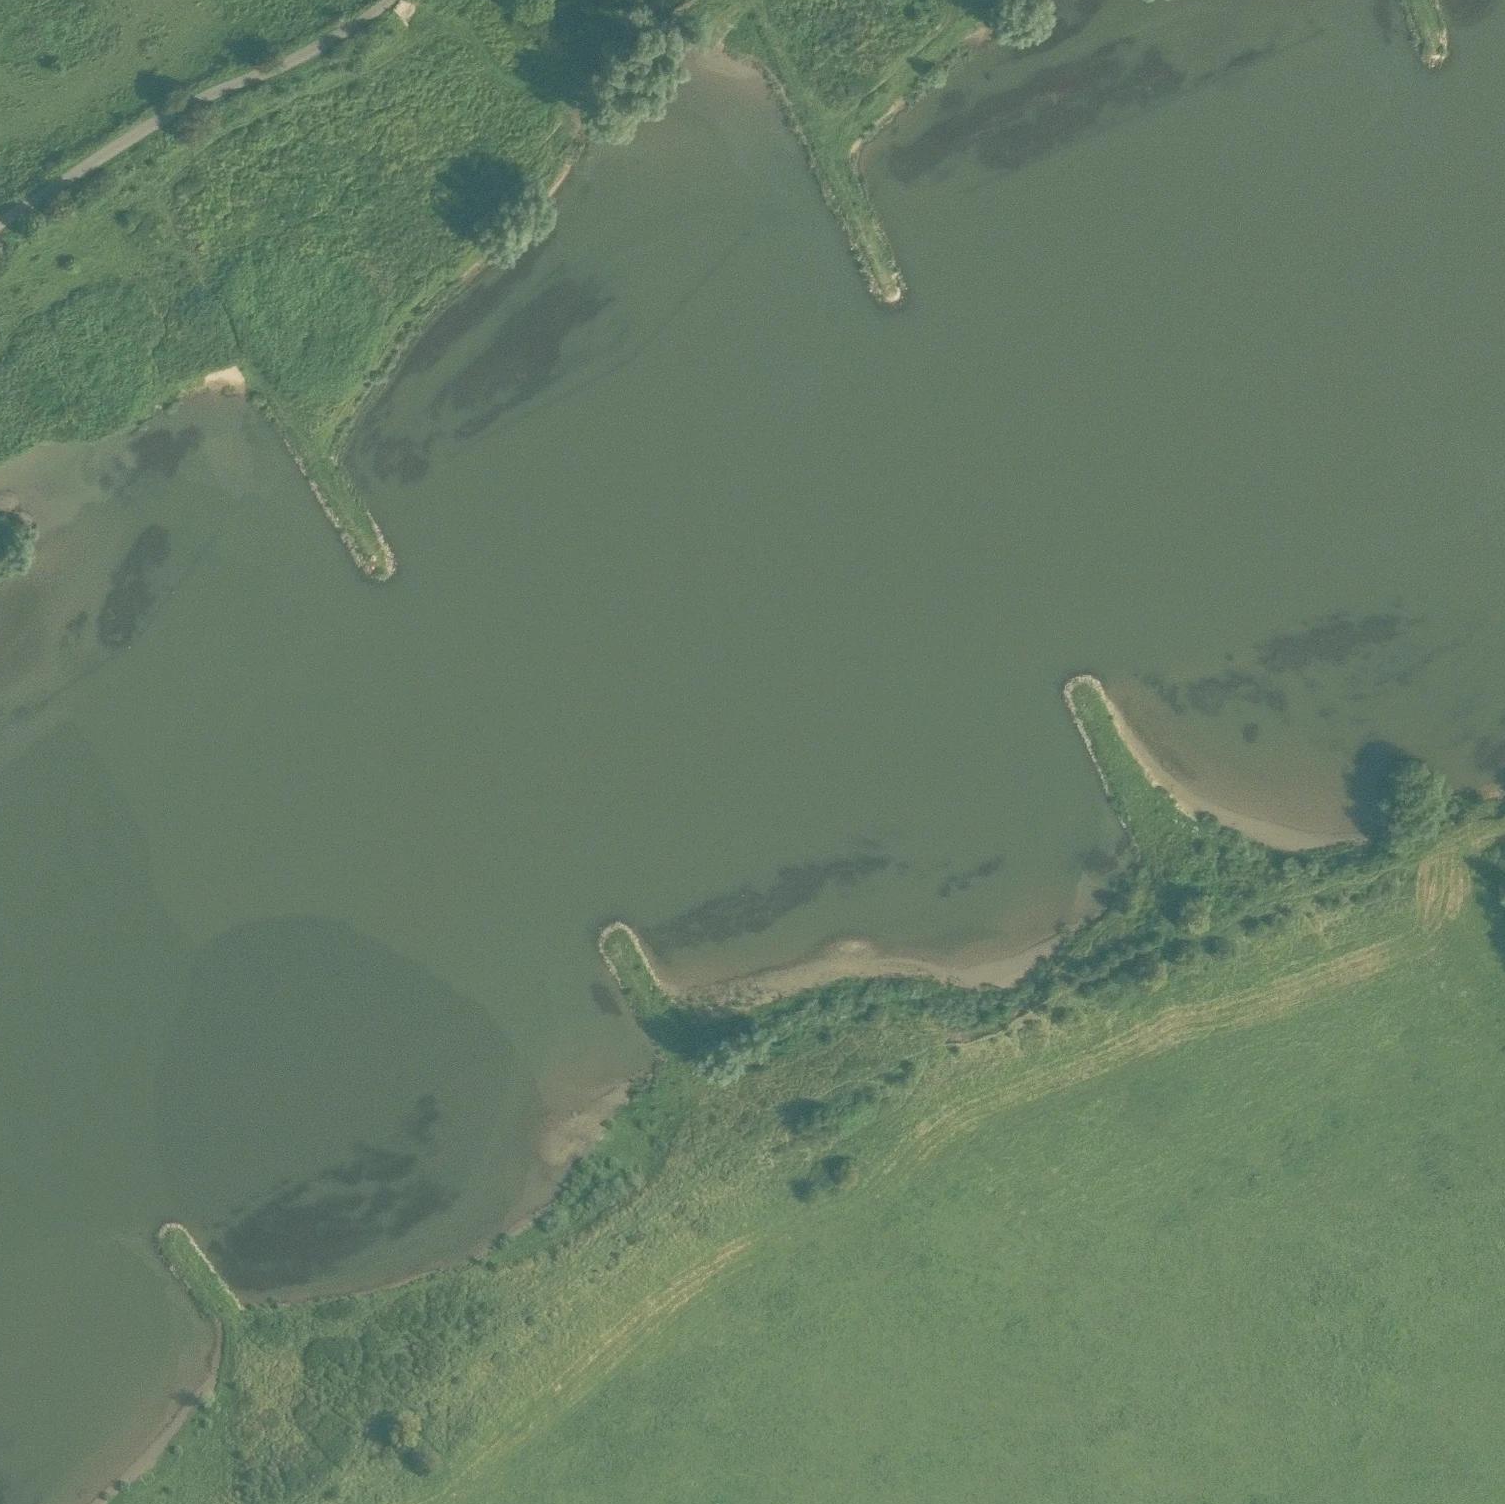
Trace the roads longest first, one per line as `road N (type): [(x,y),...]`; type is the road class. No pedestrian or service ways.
road 1 (unclassified): [(0,223),(126,136),(300,58),(384,0)]

